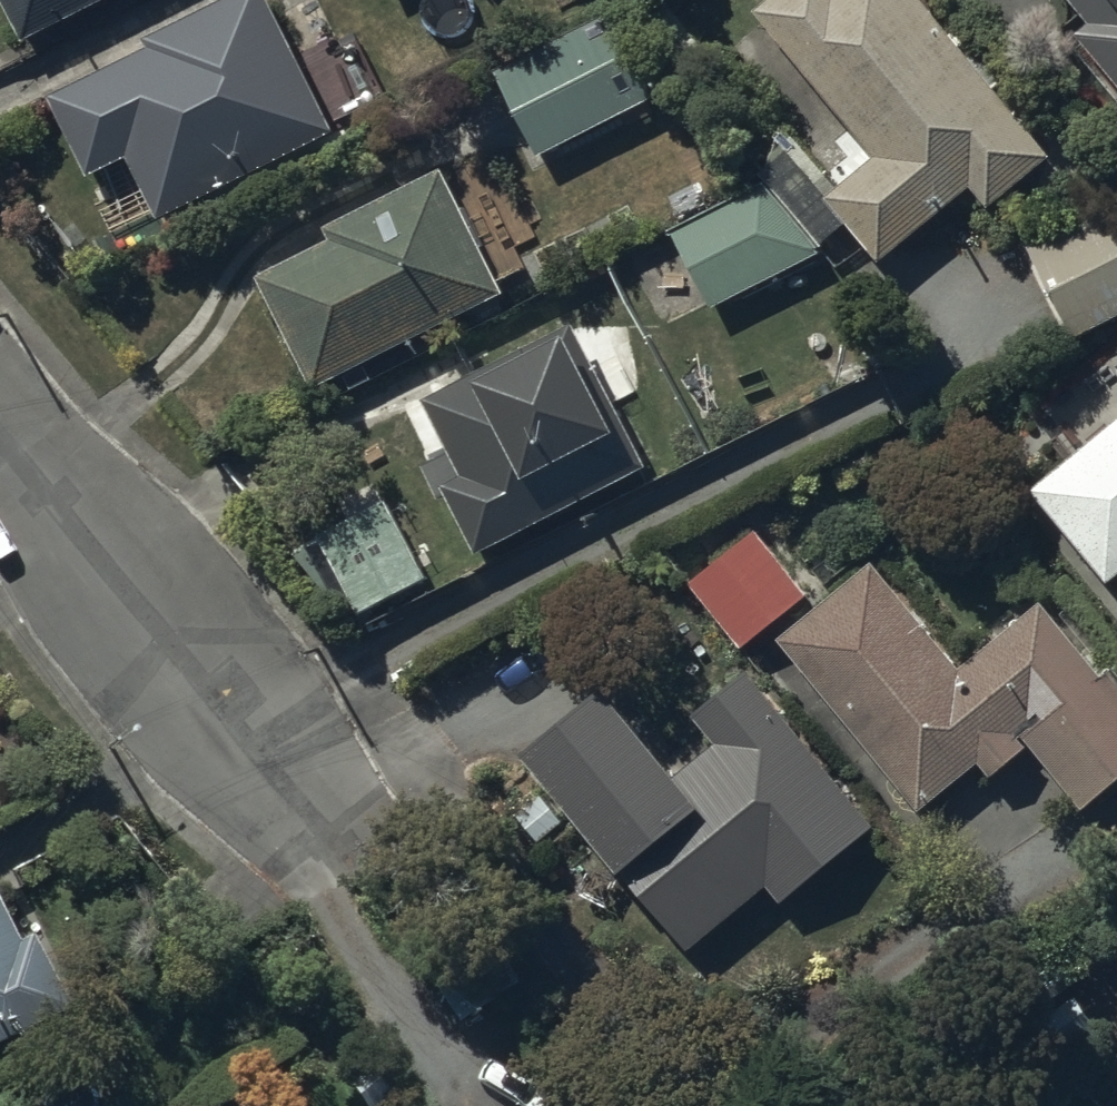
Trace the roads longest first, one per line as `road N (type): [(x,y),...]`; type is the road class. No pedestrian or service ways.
road 1 (residential): [(0,425),(246,722)]

